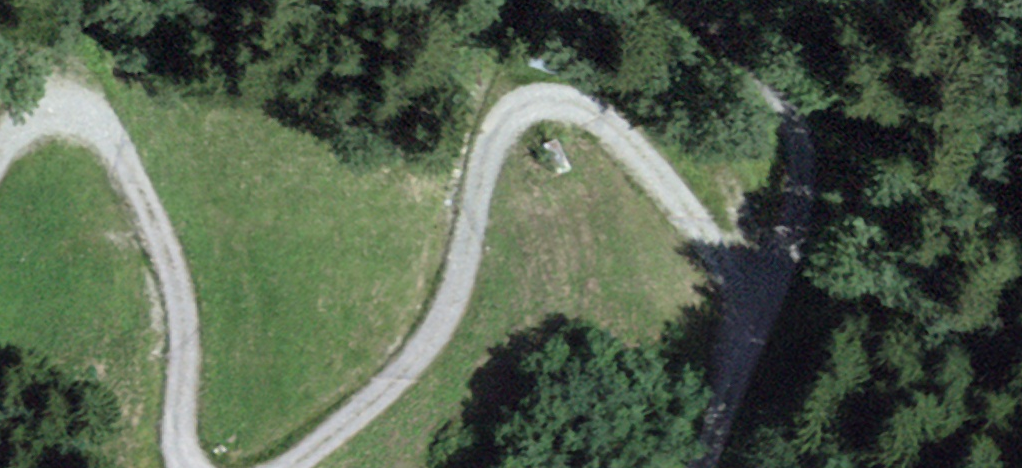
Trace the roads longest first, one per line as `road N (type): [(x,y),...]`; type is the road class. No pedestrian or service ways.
road 1 (track): [(748,319),(695,225),(613,131),(527,97),(493,128),(438,335),(278,467)]
road 2 (track): [(693,467),(798,182),(778,107),(689,0)]
road 3 (track): [(188,467),(179,302),(164,252),(105,137),(74,110),(31,121),(0,160)]

